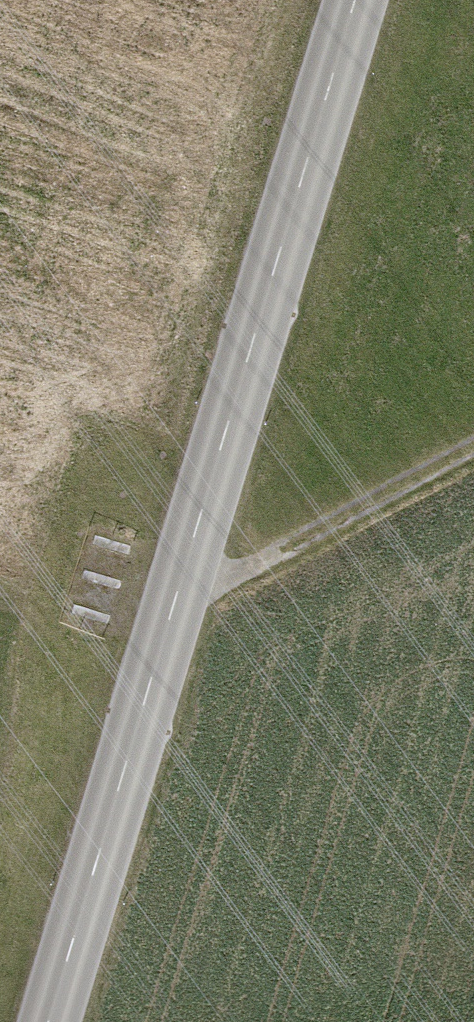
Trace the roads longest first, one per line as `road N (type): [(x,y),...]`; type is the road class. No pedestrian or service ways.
road 1 (tertiary): [(36,1021),(353,0)]
road 2 (track): [(175,589),(264,564),(473,446)]

